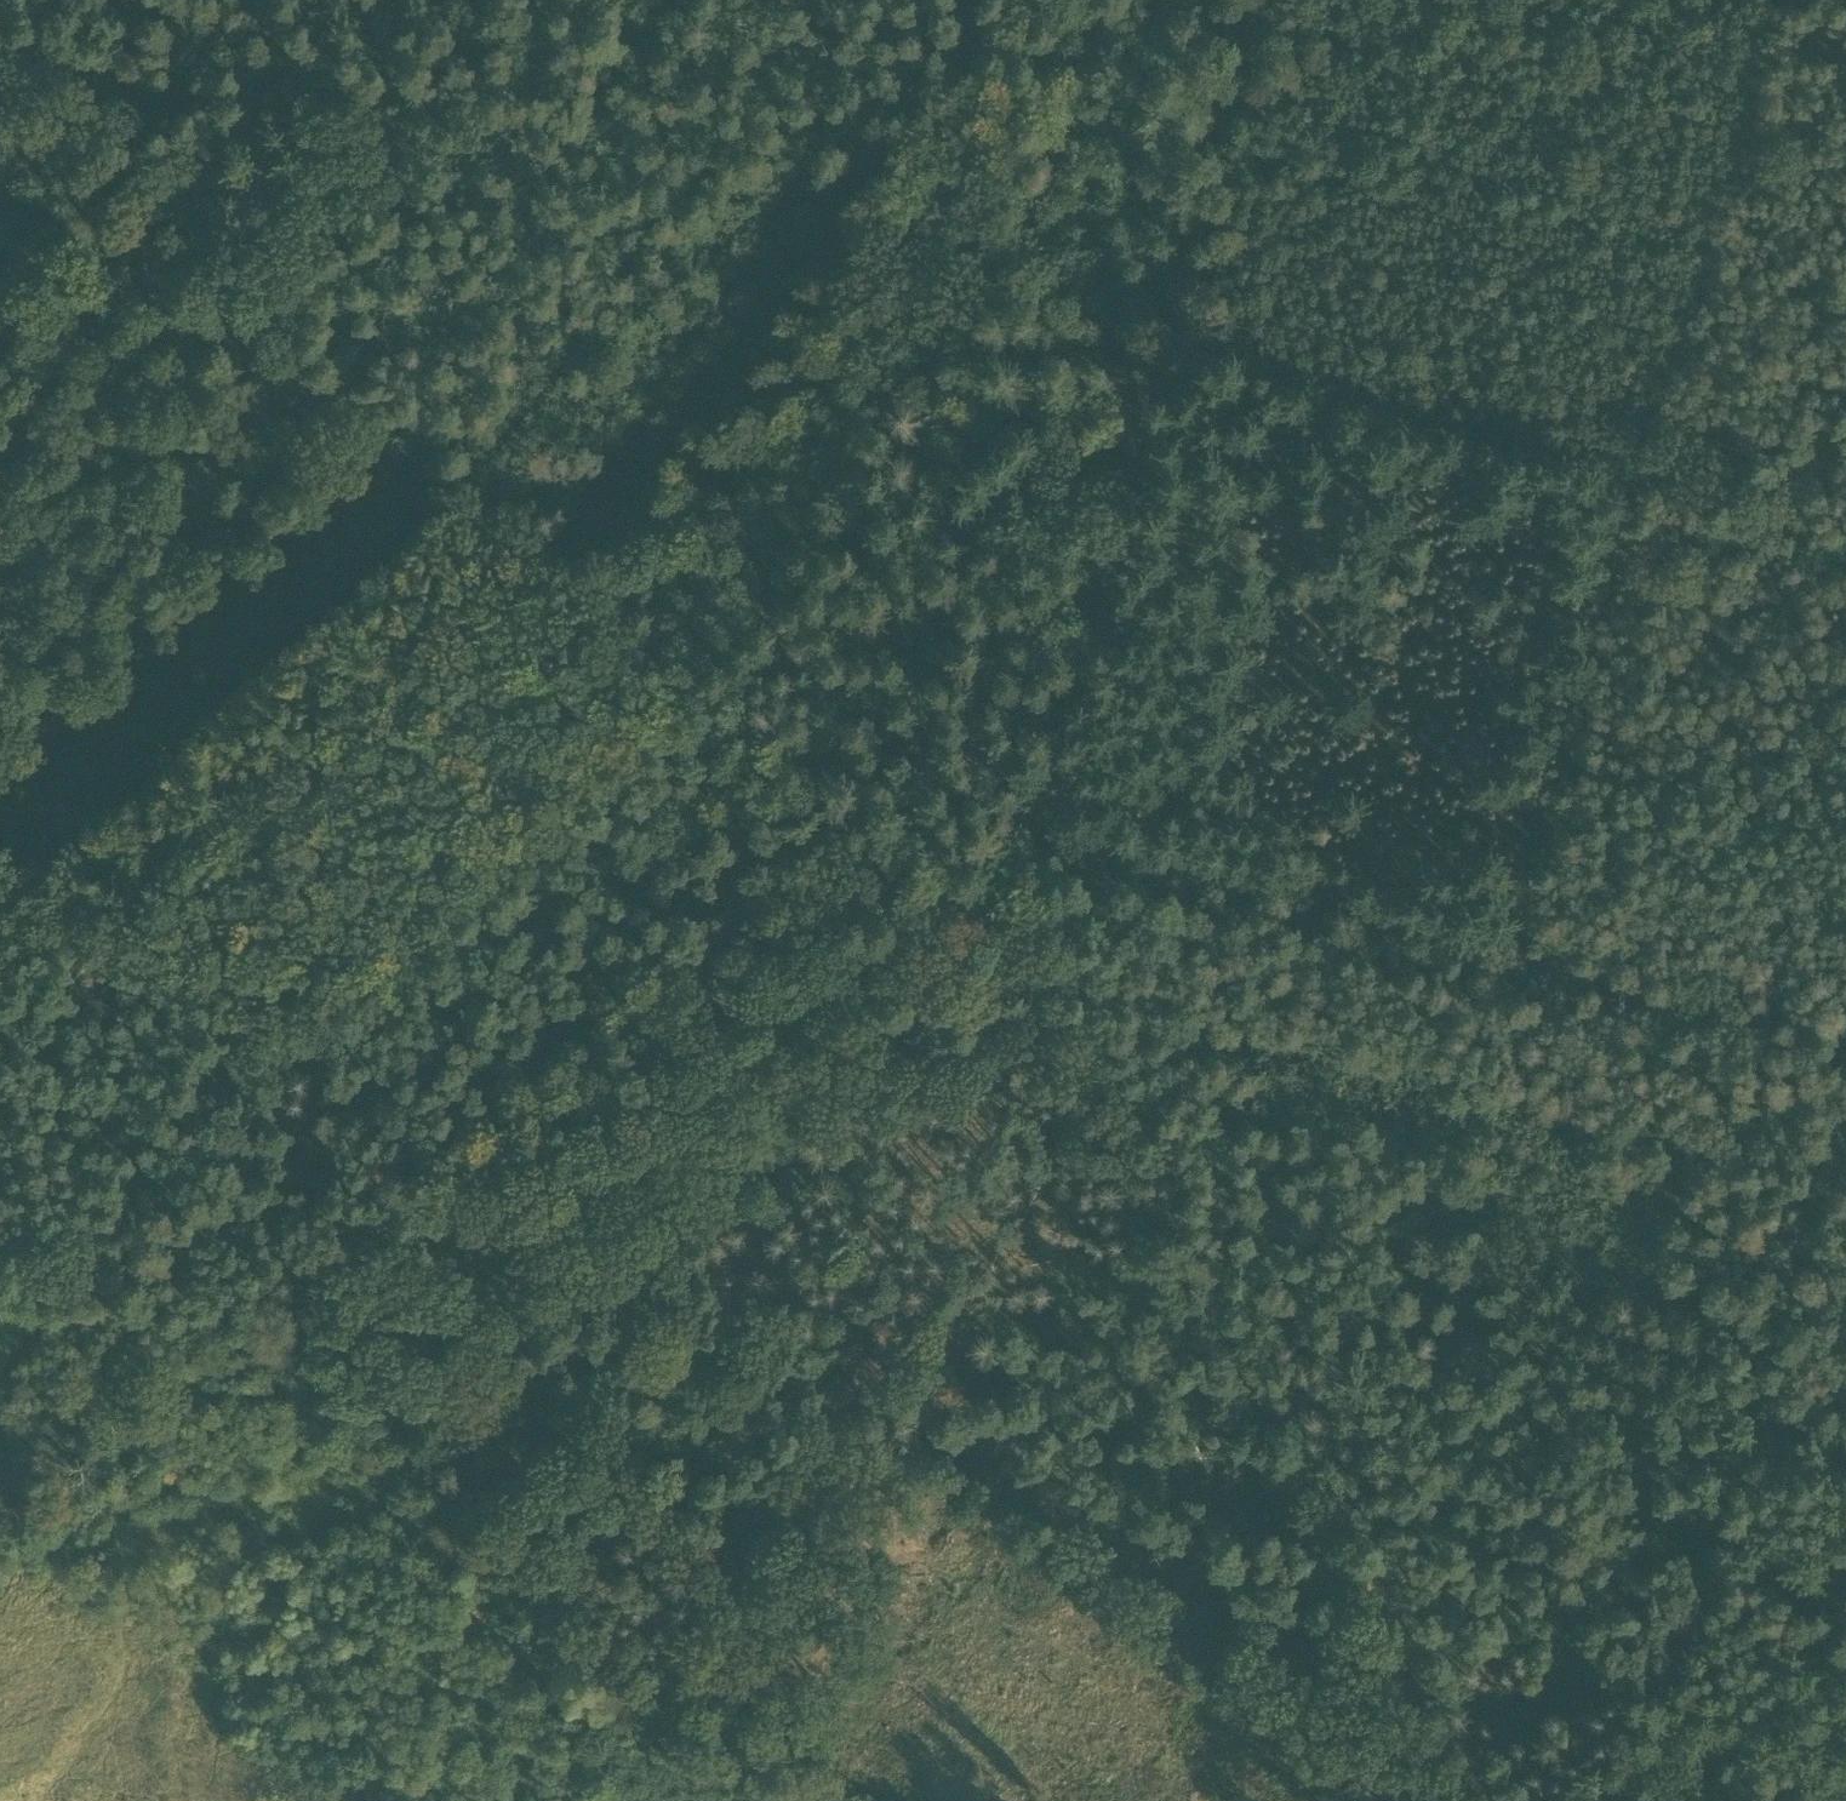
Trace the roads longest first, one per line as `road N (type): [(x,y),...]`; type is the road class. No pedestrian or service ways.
road 1 (track): [(0,125),(103,228),(972,925)]
road 2 (track): [(972,925),(1001,955),(1484,1800)]
road 3 (track): [(1251,0),(1028,814),(972,925)]
road 4 (track): [(1840,1039),(1746,1430),(1640,1800)]
road 5 (track): [(397,1437),(952,910)]
road 6 (track): [(453,508),(0,918)]
road 7 (track): [(2,128),(92,0)]

